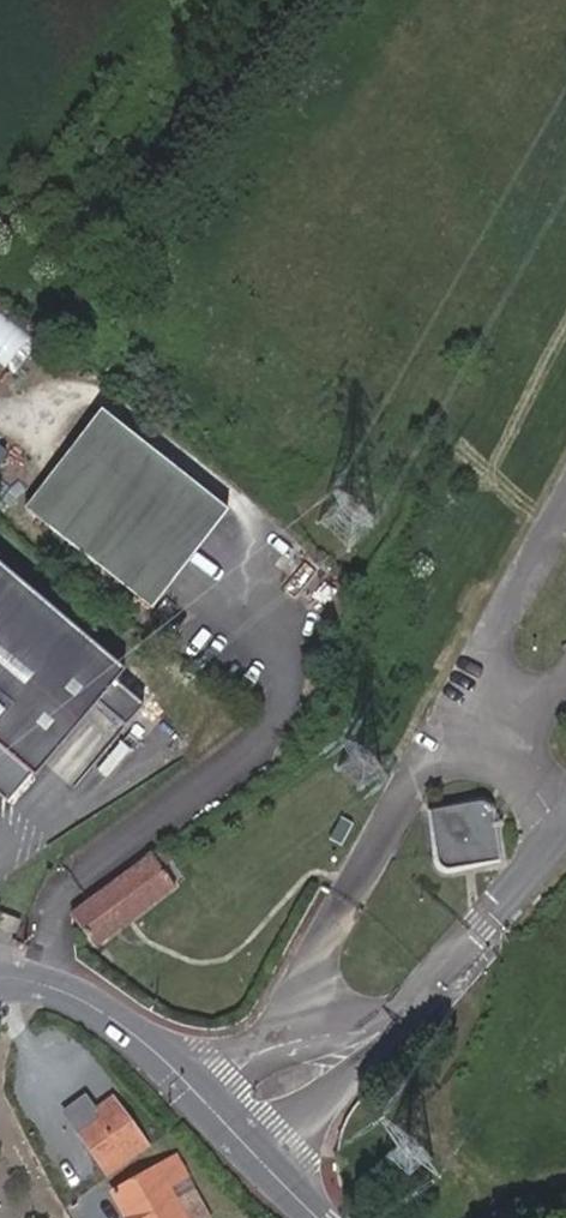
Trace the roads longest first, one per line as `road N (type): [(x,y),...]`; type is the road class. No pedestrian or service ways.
road 1 (unclassified): [(0,980),(56,988),(126,1030),(316,1217)]

